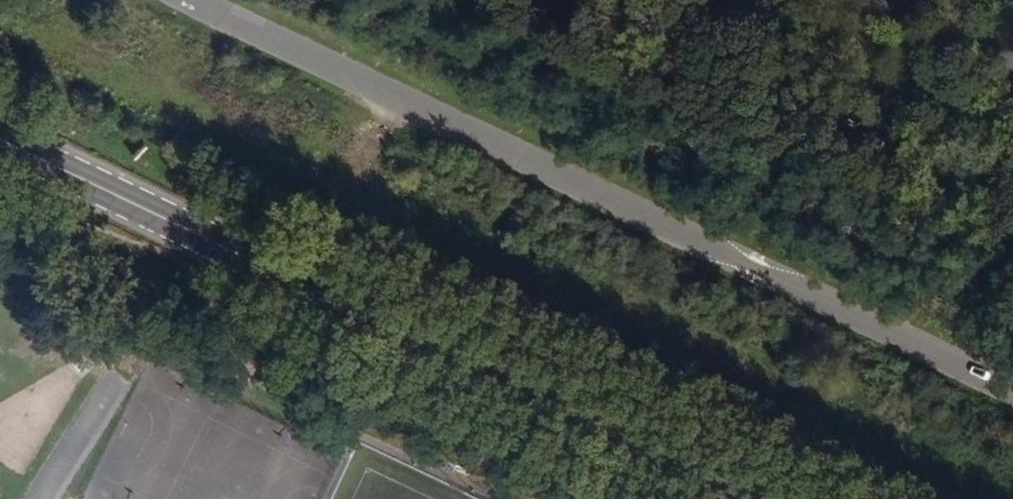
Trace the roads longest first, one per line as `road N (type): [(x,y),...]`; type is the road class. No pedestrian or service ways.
road 1 (residential): [(193,0),(1012,387)]
road 2 (primary): [(0,140),(750,498)]

